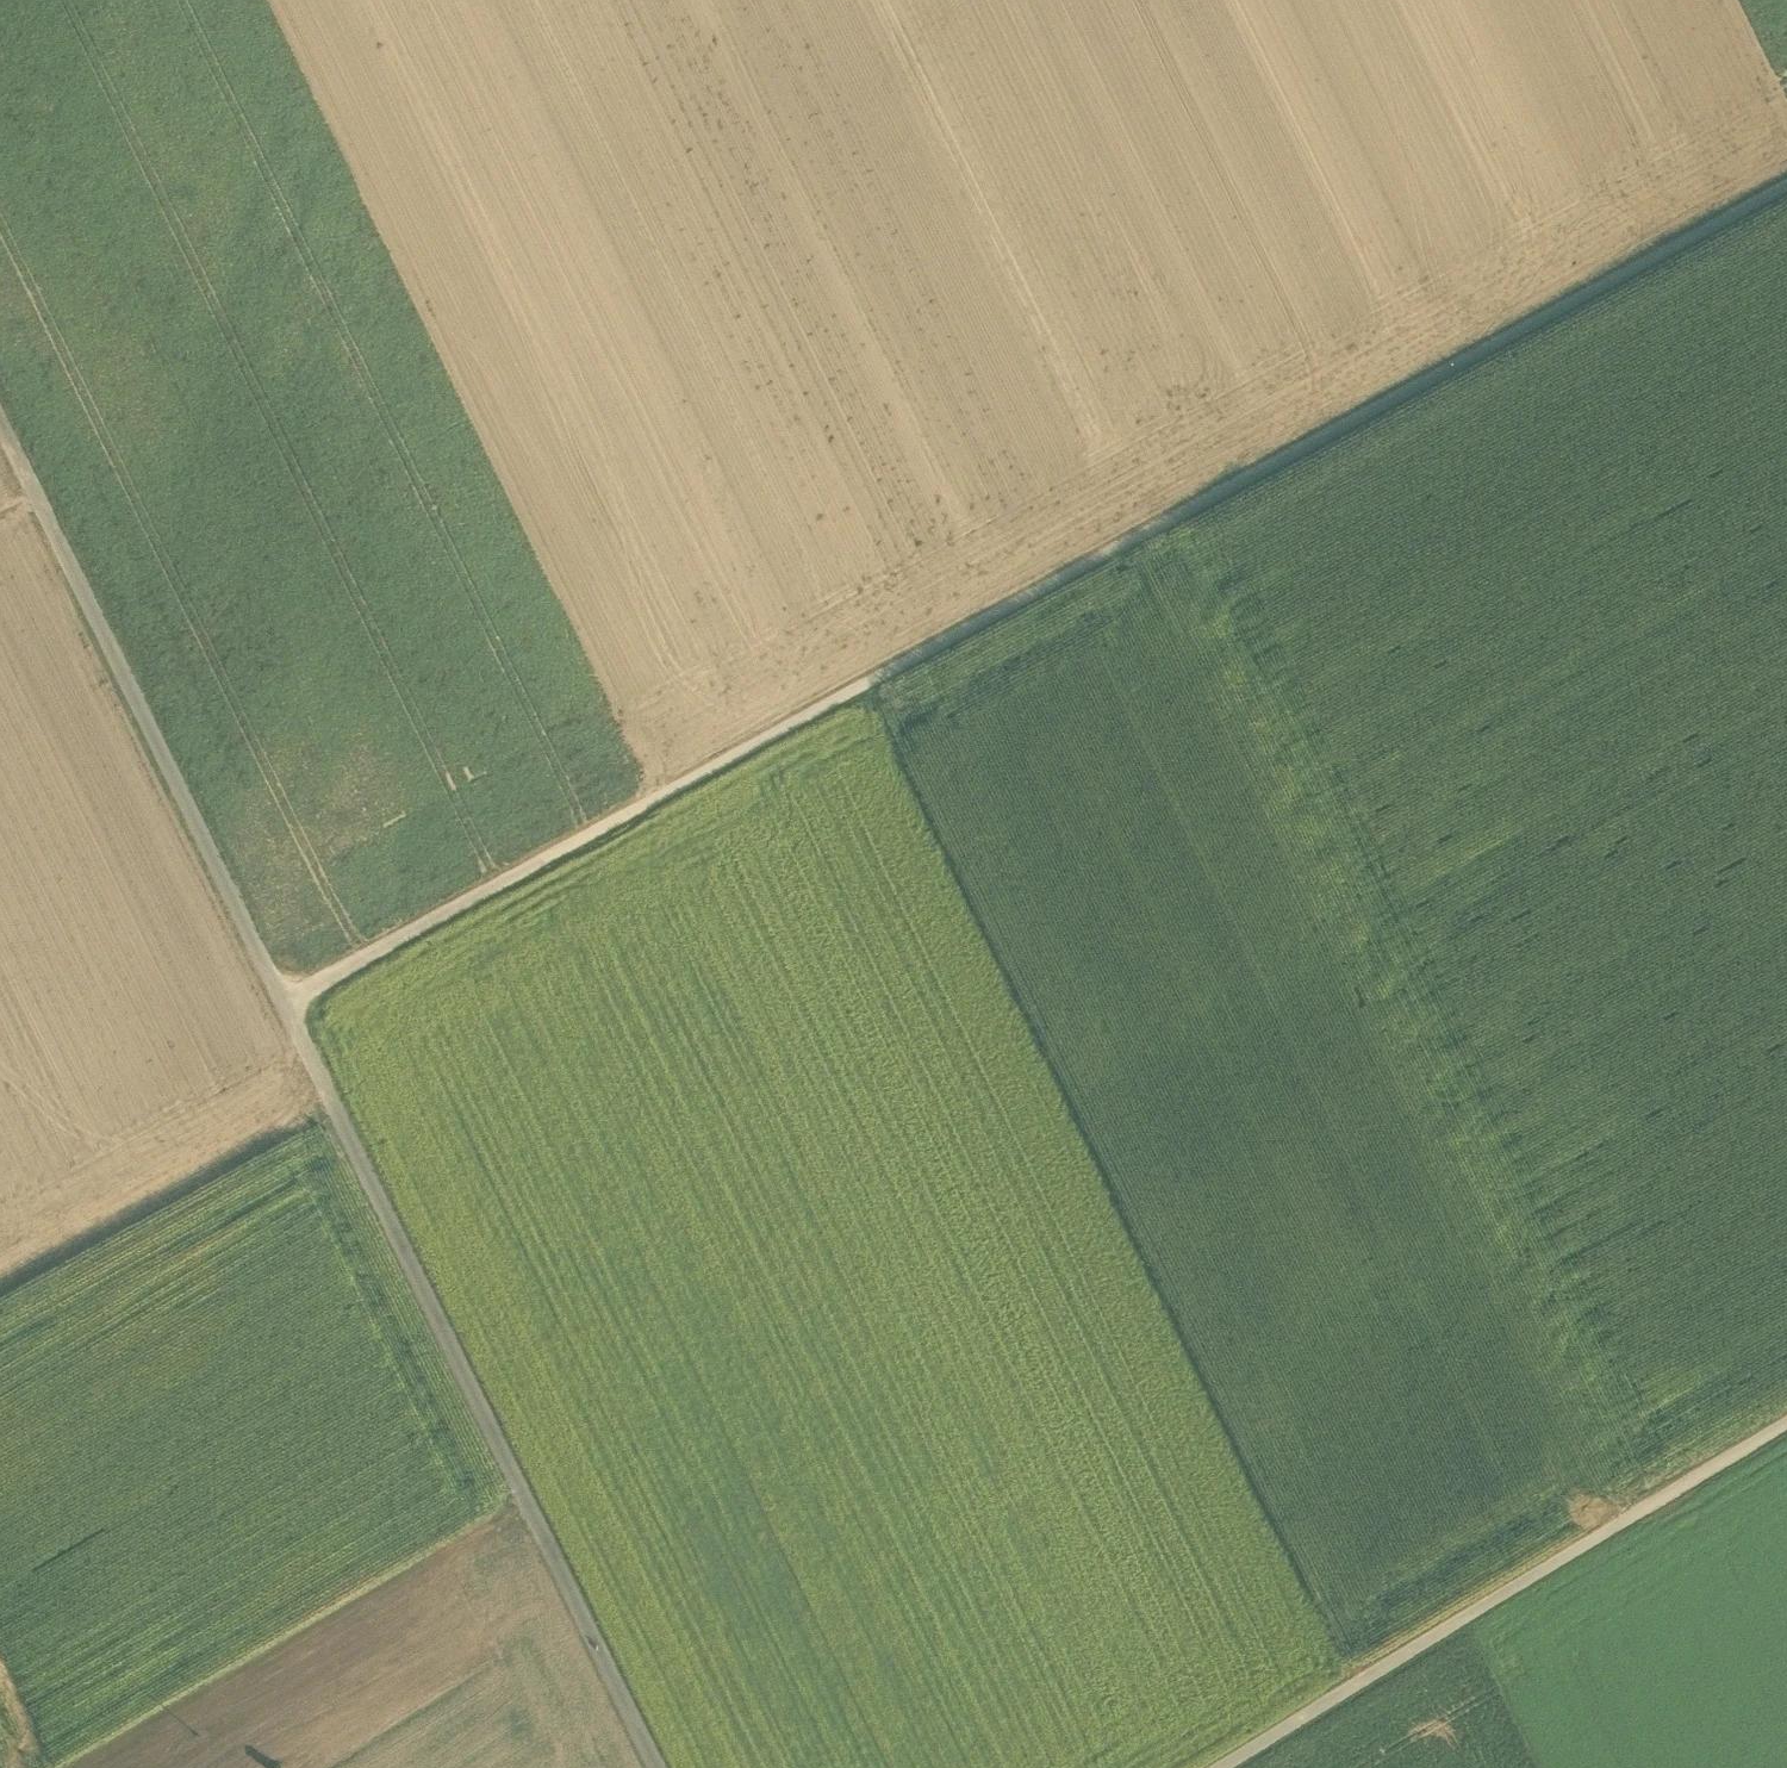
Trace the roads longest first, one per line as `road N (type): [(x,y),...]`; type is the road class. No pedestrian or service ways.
road 1 (track): [(283,996),(1786,178)]
road 2 (track): [(658,1767),(283,996)]
road 3 (unclassified): [(1212,1767),(1786,1422)]
road 4 (track): [(0,421),(283,996)]

